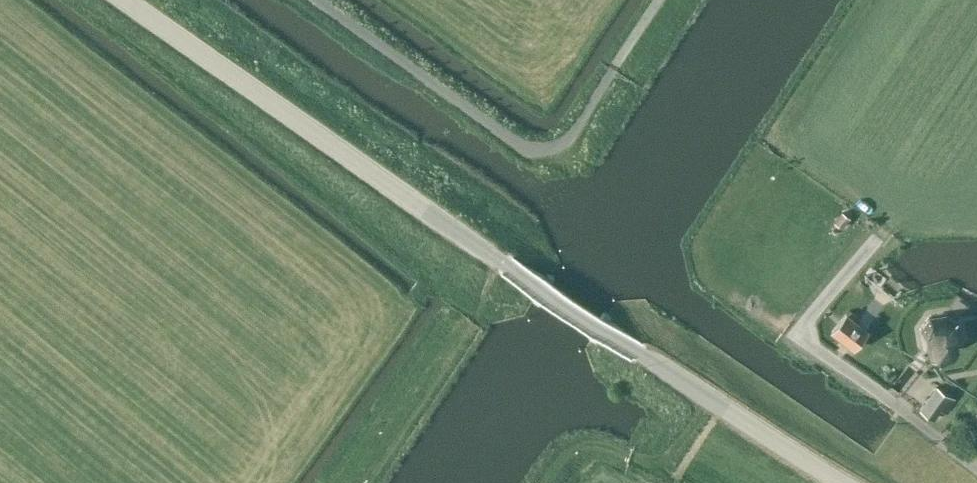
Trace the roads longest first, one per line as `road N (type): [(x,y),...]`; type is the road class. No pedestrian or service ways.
road 1 (unclassified): [(845,482),(493,256),(125,0)]
road 2 (unclassified): [(317,0),(533,149),(569,138),(614,69)]

